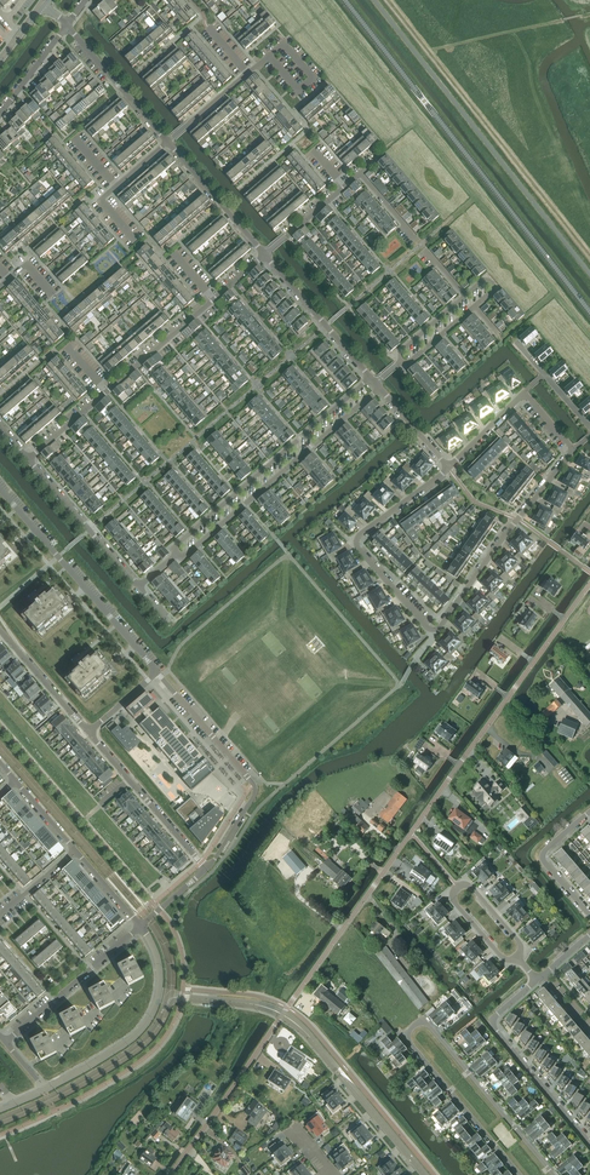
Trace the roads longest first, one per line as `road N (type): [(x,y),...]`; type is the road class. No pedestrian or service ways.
road 1 (residential): [(171,1174),(589,583)]
road 2 (residential): [(553,1174),(430,1026),(414,1025),(410,1043),(520,1174)]
road 3 (tertiary): [(589,312),(344,0)]
road 4 (track): [(391,0),(589,253)]
road 5 (residential): [(434,630),(574,449),(525,391)]
road 6 (residential): [(175,555),(185,555),(380,388)]
road 7 (residential): [(371,378),(177,544),(175,555)]
road 8 (residential): [(206,869),(255,787),(157,672)]
road 9 (residential): [(157,672),(0,489)]
road 10 (residential): [(434,630),(357,538),(448,470)]
road 11 (residential): [(589,1143),(494,1026),(538,979)]
road 12 (residential): [(89,732),(206,869)]
road 13 (residential): [(6,1043),(141,926)]
road 14 (residential): [(139,586),(28,460)]
road 15 (residential): [(371,378),(266,255)]
road 16 (residential): [(168,142),(68,24)]
road 17 (residential): [(45,1091),(130,1041),(160,996)]
road 18 (residential): [(266,255),(168,142)]
road 19 (residential): [(107,392),(215,299)]
road 20 (residential): [(589,916),(543,857),(589,811)]
road 21 (residential): [(0,630),(89,732)]
road 22 (residential): [(424,1174),(338,1071)]
road 23 (residential): [(168,142),(269,57)]
road 24 (residential): [(266,255),(360,173)]

